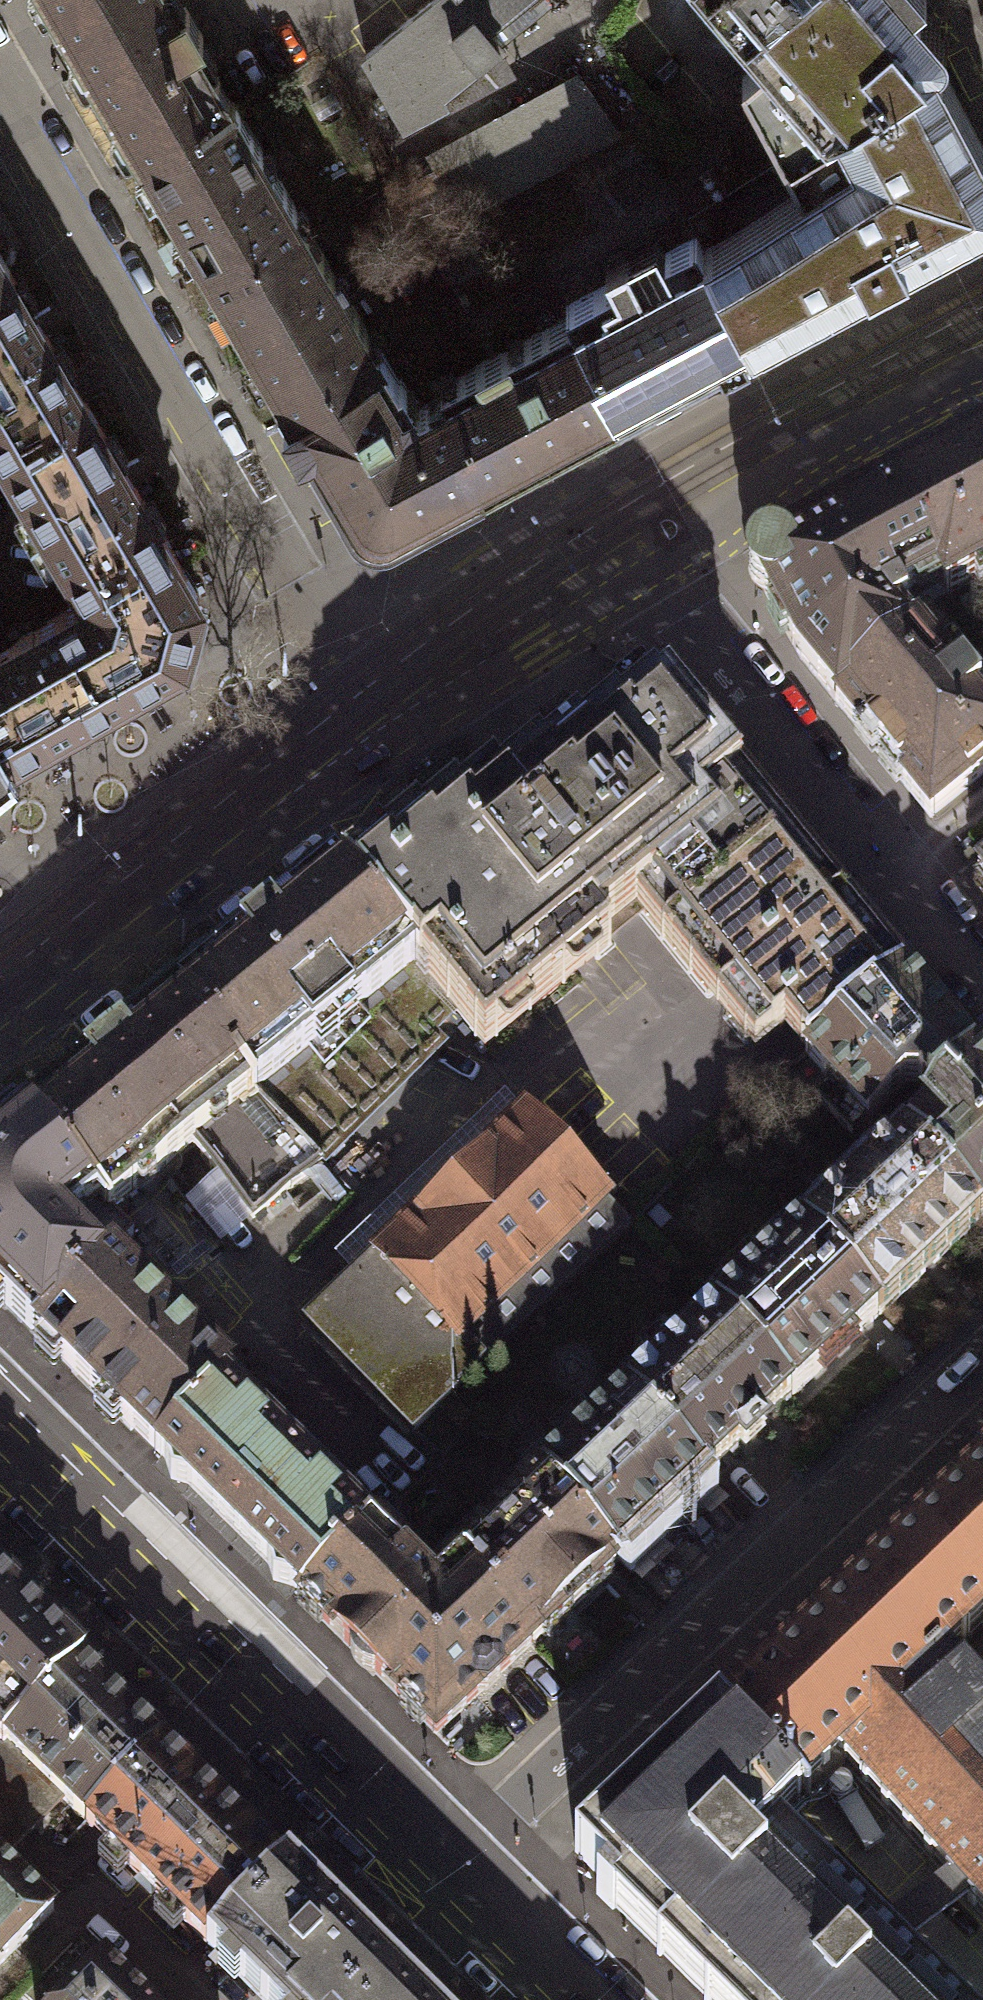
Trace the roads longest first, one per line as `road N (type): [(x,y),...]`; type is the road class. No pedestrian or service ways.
road 1 (residential): [(385,745),(0,94)]
road 2 (residential): [(438,1867),(982,1362)]
road 3 (residential): [(438,1867),(0,1418)]
road 4 (residential): [(641,571),(982,990)]
road 5 (secondary): [(0,1042),(385,745)]
road 6 (secondary): [(641,571),(729,505),(982,369)]
road 7 (secondary): [(385,745),(538,653),(641,571)]
road 8 (residential): [(563,1999),(438,1867)]

